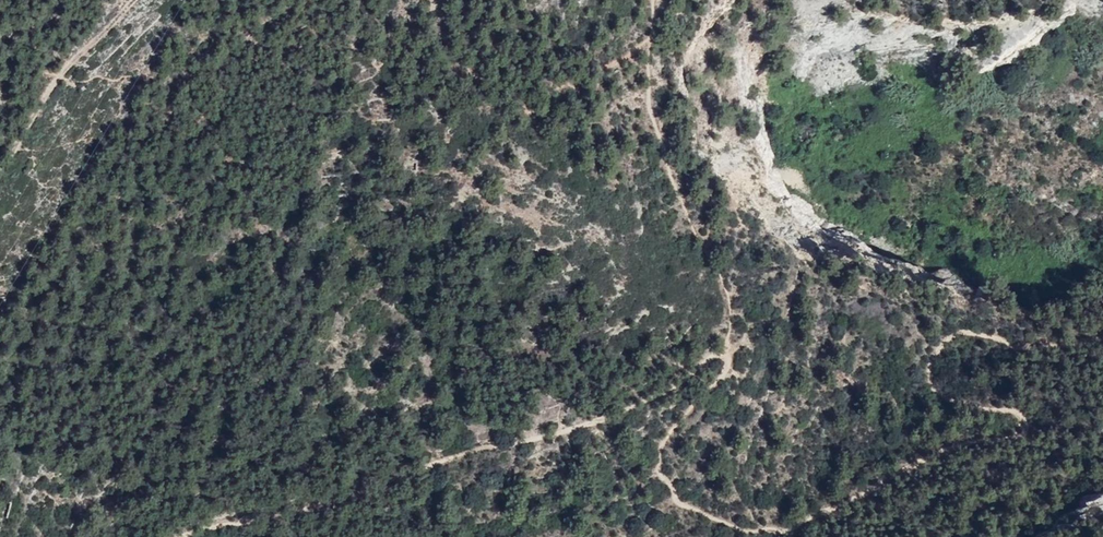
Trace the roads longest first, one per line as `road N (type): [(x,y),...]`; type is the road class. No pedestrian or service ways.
road 1 (track): [(718,349),(723,365),(658,464),(680,510),(784,528),(1026,422),(955,405),(931,390),(931,363),(951,336),(980,331),(1024,346),(1102,338)]
road 2 (track): [(182,536),(617,416),(718,349)]
road 3 (track): [(0,163),(52,77),(129,0)]

